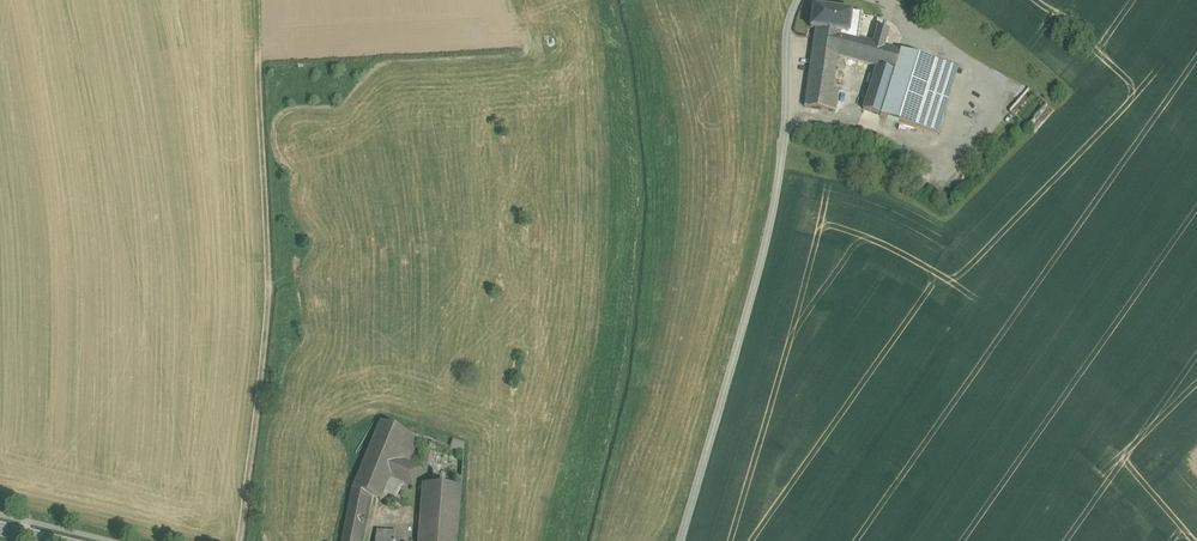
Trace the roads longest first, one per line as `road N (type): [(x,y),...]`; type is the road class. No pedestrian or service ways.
road 1 (unclassified): [(796,0),(787,30),(790,99),(772,225),(676,540)]
road 2 (track): [(240,540),(267,305),(256,0)]

